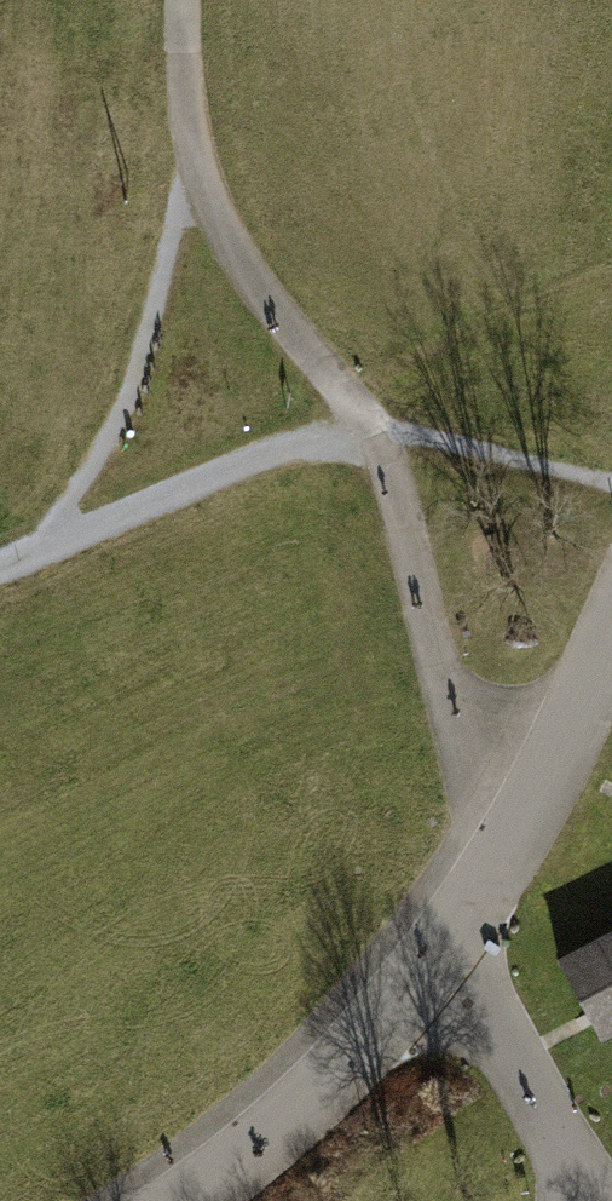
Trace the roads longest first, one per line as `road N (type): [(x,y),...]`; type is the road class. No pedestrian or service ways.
road 1 (unclassified): [(175,1200),(345,1057),(515,855),(611,641)]
road 2 (track): [(515,855),(343,406)]
road 3 (track): [(343,406),(218,253),(167,50),(170,0)]
road 4 (track): [(343,406),(0,581)]

